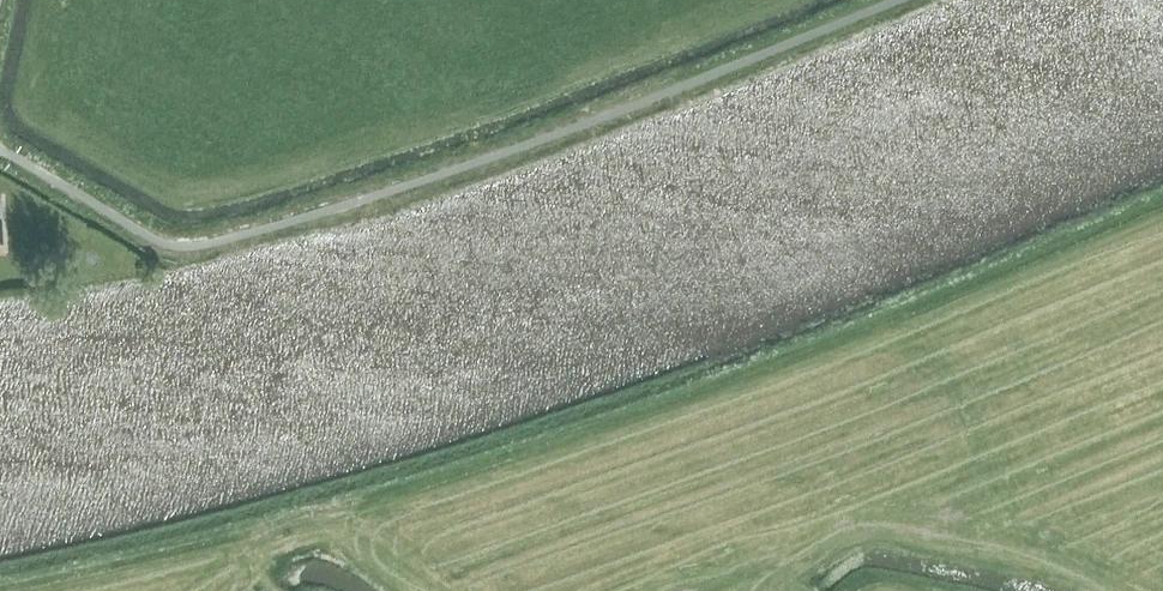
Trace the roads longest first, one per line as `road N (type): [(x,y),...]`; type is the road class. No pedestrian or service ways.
road 1 (track): [(326,538),(341,508),(799,355),(1162,205)]
road 2 (track): [(0,589),(341,508)]
road 3 (track): [(201,590),(326,538),(370,543),(436,590)]

